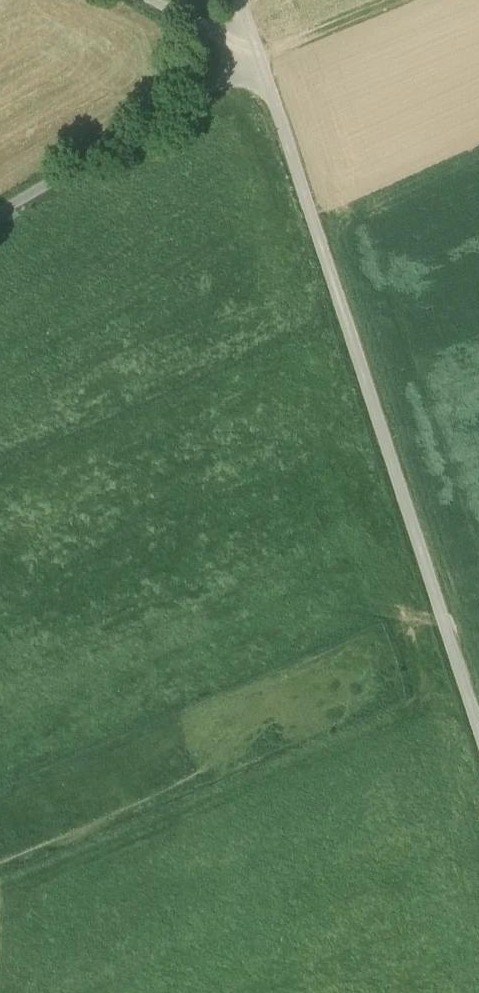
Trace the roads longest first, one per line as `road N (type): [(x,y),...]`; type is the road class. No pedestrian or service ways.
road 1 (track): [(239,0),(478,732)]
road 2 (track): [(439,609),(0,801)]
road 3 (track): [(256,54),(0,209)]
road 4 (track): [(256,54),(405,0)]

